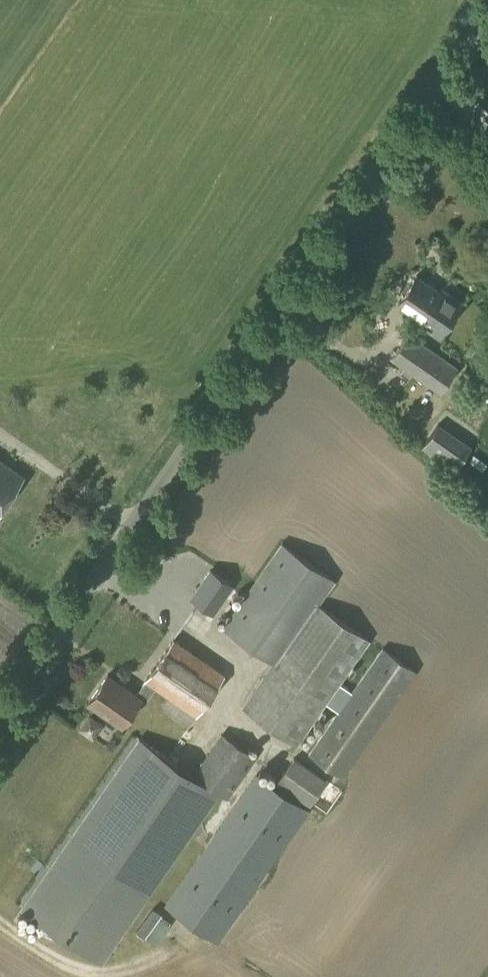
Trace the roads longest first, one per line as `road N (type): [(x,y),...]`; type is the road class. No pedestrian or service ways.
road 1 (unclassified): [(0,722),(487,27)]

